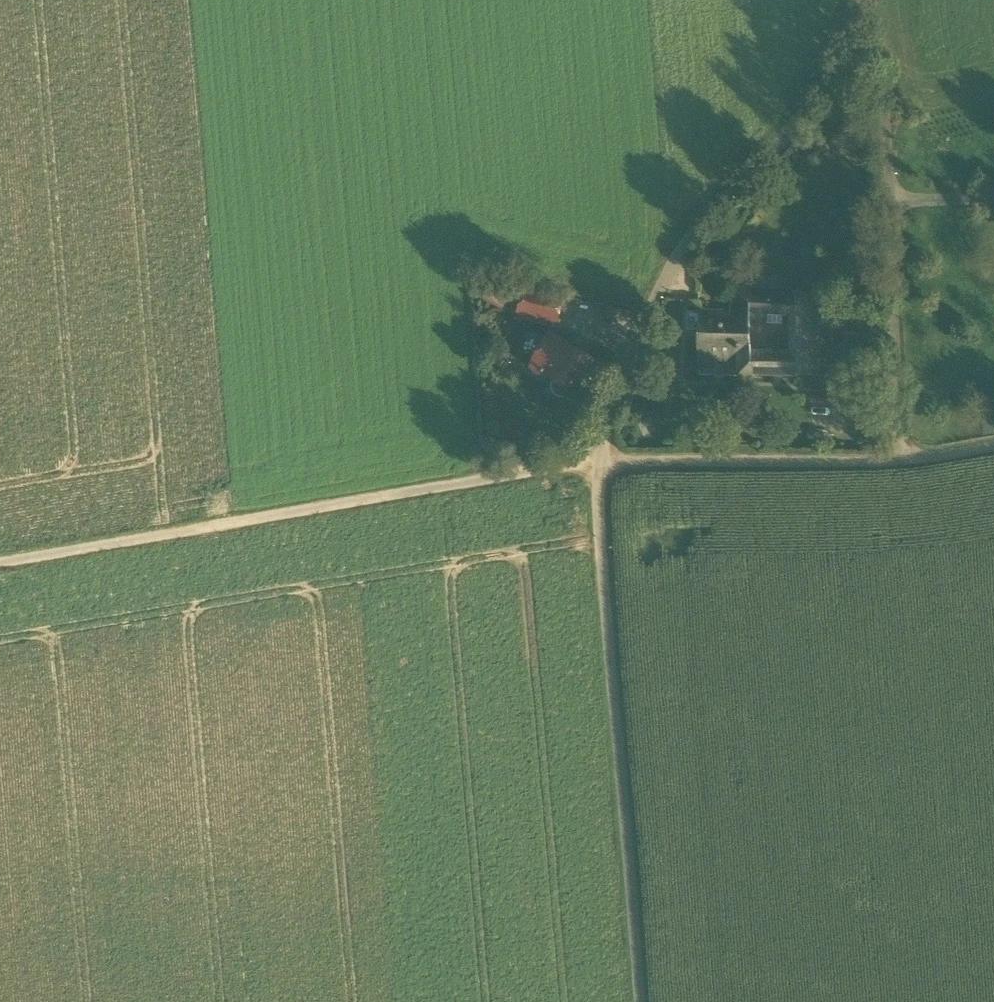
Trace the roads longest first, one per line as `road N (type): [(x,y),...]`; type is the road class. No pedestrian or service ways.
road 1 (track): [(0,564),(594,460),(899,463),(993,445)]
road 2 (track): [(640,1001),(594,460)]
road 3 (unclassified): [(594,460),(671,263),(720,198),(810,111),(851,0)]
road 4 (track): [(869,0),(885,115),(899,463)]

